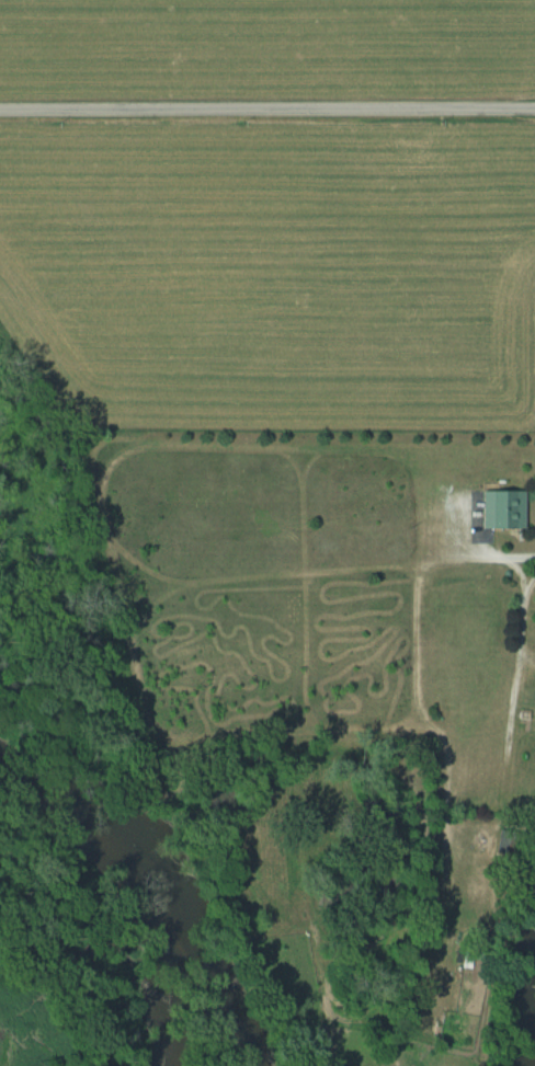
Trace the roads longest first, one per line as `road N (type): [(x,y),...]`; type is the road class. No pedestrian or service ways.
road 1 (residential): [(534,108),(0,110)]

